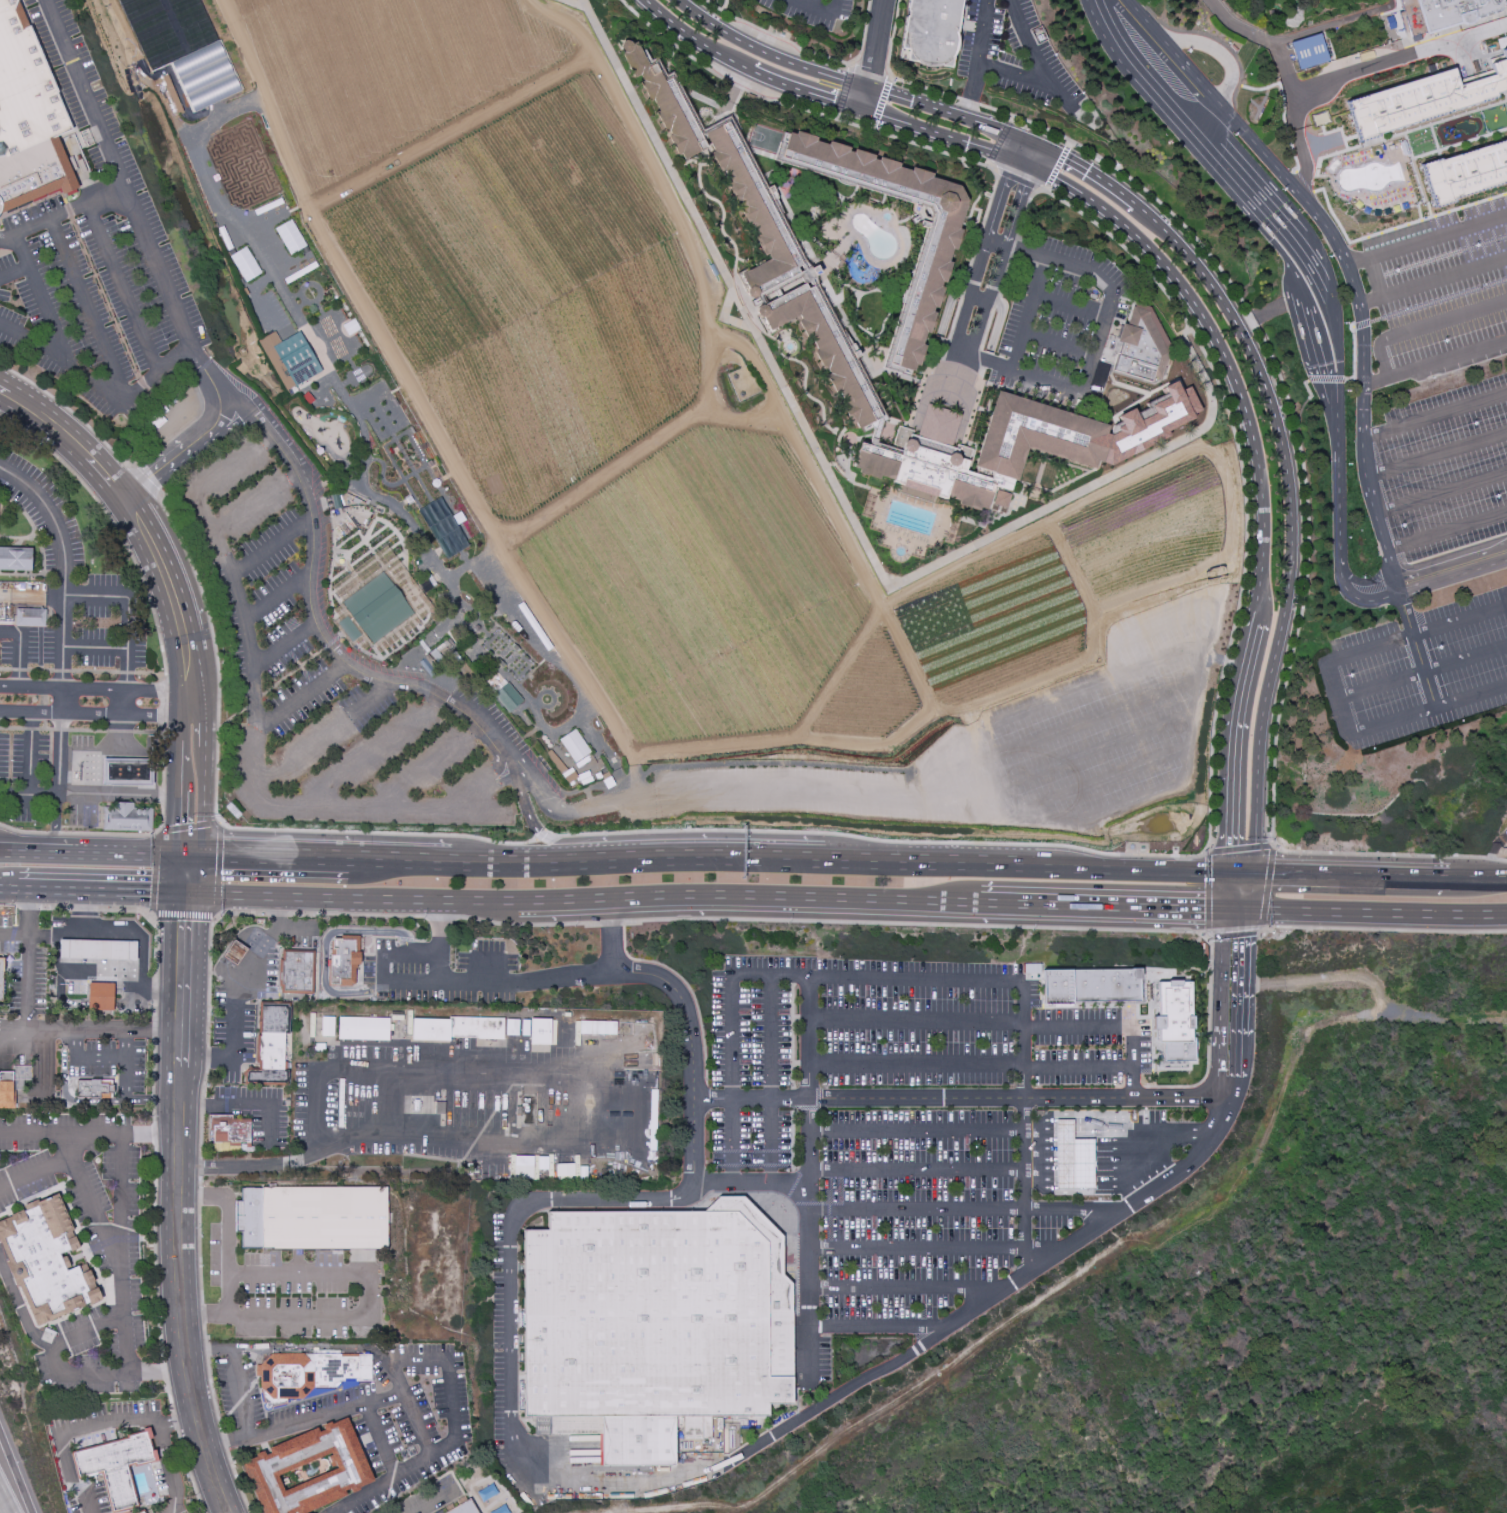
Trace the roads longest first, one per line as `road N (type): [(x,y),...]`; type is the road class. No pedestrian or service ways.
road 1 (track): [(1283,984),(1368,980),(1376,1002),(1368,1016),(1307,1027),(1248,1170),(1227,1193),(1088,1269),(750,1505),(630,1512)]
road 2 (residential): [(1254,878),(1261,732),(1289,591),(1293,520),(1287,457),(1266,385),(1208,279),(1125,197),(1080,165),(1005,132),(868,87)]
road 3 (residential): [(862,109),(1024,164),(1091,200),(1186,292),(1244,403),(1262,484),(1256,613)]
road 4 (tertiary): [(0,395),(76,450),(164,568),(189,650),(191,861)]
road 5 (tertiary): [(179,1150),(175,1244),(184,1351),(204,1450),(227,1512)]
road 6 (primary): [(612,899),(979,903)]
road 7 (residential): [(1256,613),(1232,767),(1229,878)]
road 8 (primary): [(1250,911),(1506,917)]
road 9 (primary): [(979,903),(1226,910)]
road 10 (primary): [(826,867),(579,866)]
road 11 (residential): [(646,0),(693,39),(766,78),(862,109)]
road 12 (primary): [(277,895),(514,902)]
road 13 (residential): [(868,87),(738,40),(678,0)]
road 14 (primary): [(1229,878),(1021,872)]
road 15 (primary): [(1451,884),(1254,878)]
road 16 (primary): [(1021,872),(826,867)]
road 17 (residential): [(1226,910),(1217,1078),(1224,1099)]
road 18 (tertiary): [(190,893),(182,1067)]
road 19 (residential): [(1087,0),(1130,75),(1200,108)]
road 20 (primary): [(349,865),(191,861)]
road 21 (track): [(1368,1016),(1506,1018)]
road 22 (primary): [(191,861),(55,856)]
road 23 (residential): [(1241,1039),(1250,911)]
road 24 (primary): [(579,866),(451,868)]

